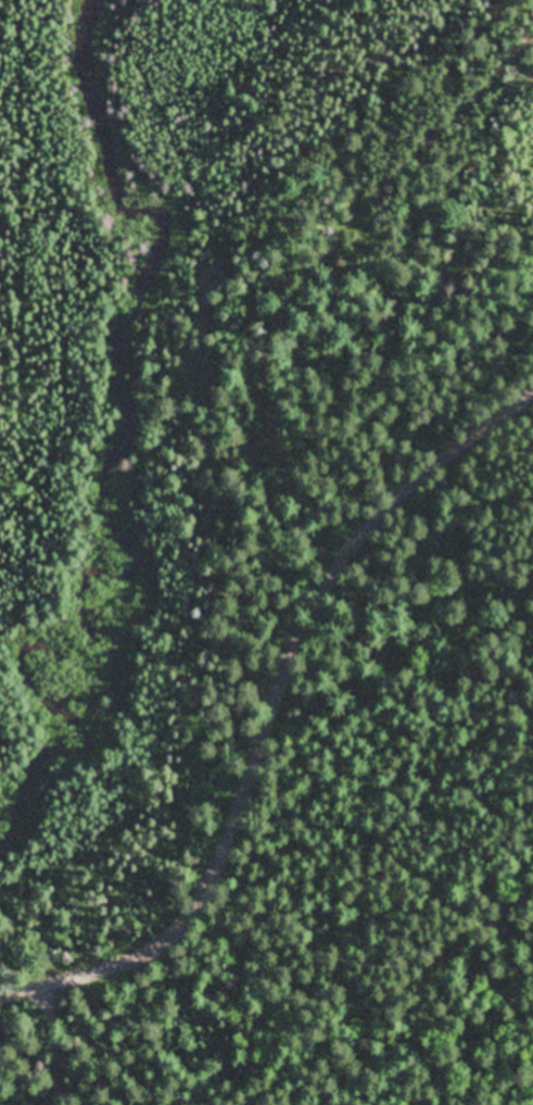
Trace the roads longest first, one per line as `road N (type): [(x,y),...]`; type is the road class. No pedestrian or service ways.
road 1 (residential): [(0,993),(154,943),(191,913),(241,813),(264,724),(292,660),(361,533),(532,390)]

